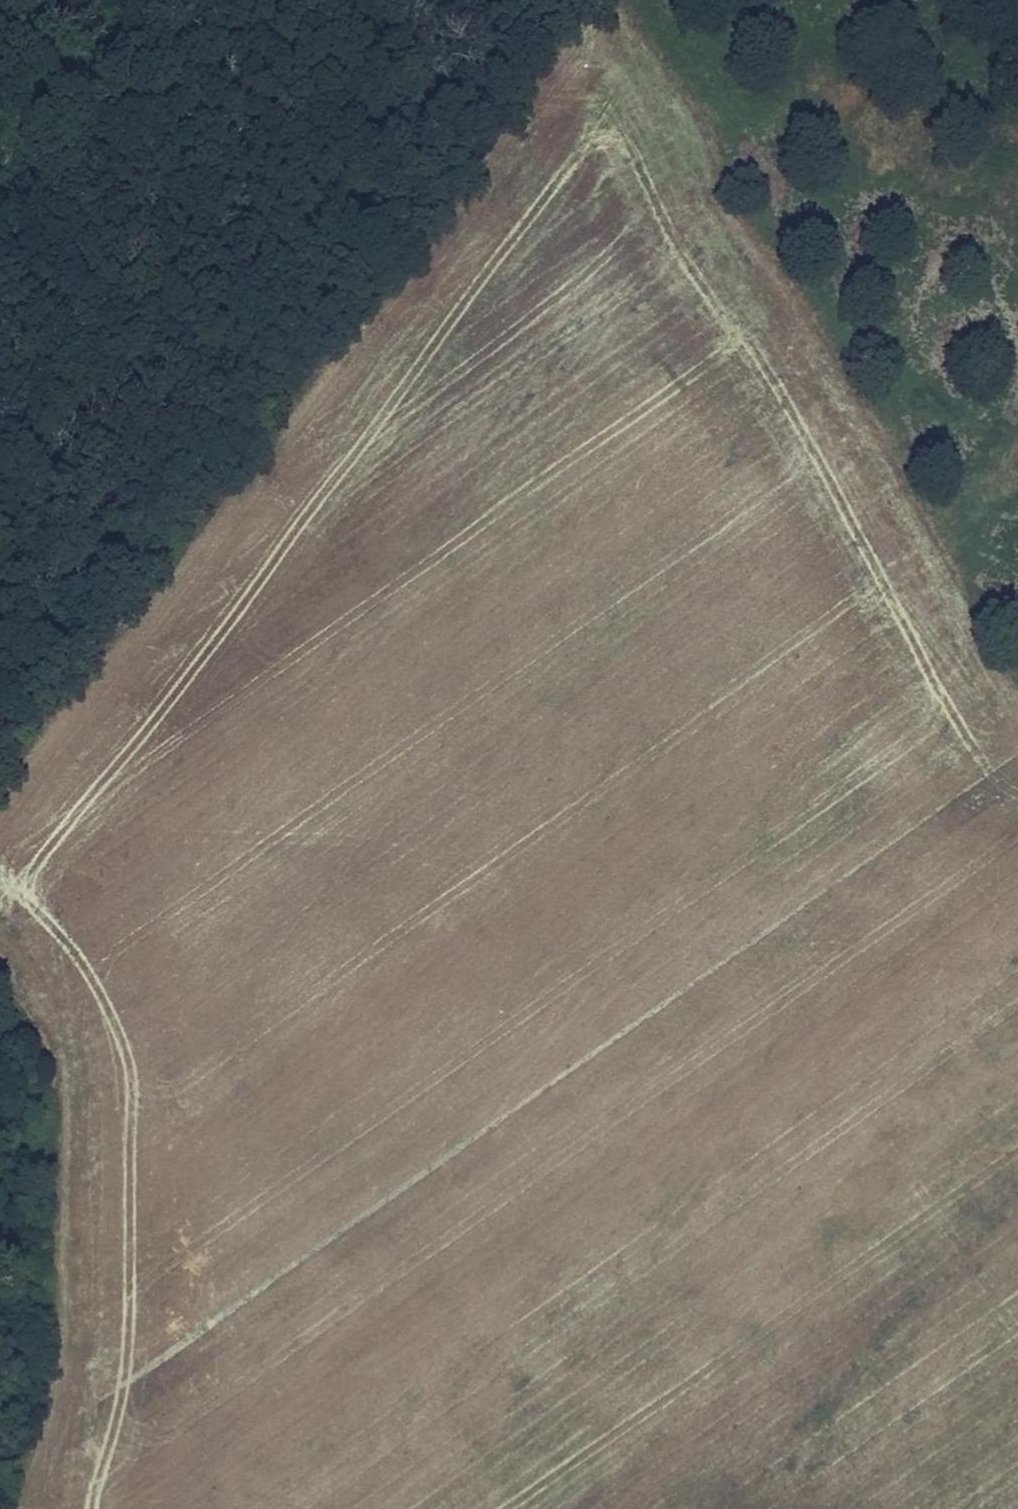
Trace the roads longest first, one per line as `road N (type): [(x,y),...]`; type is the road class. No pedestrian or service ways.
road 1 (track): [(0,789),(621,0)]
road 2 (track): [(15,1508),(43,1371),(58,1136),(47,1060),(0,991)]

